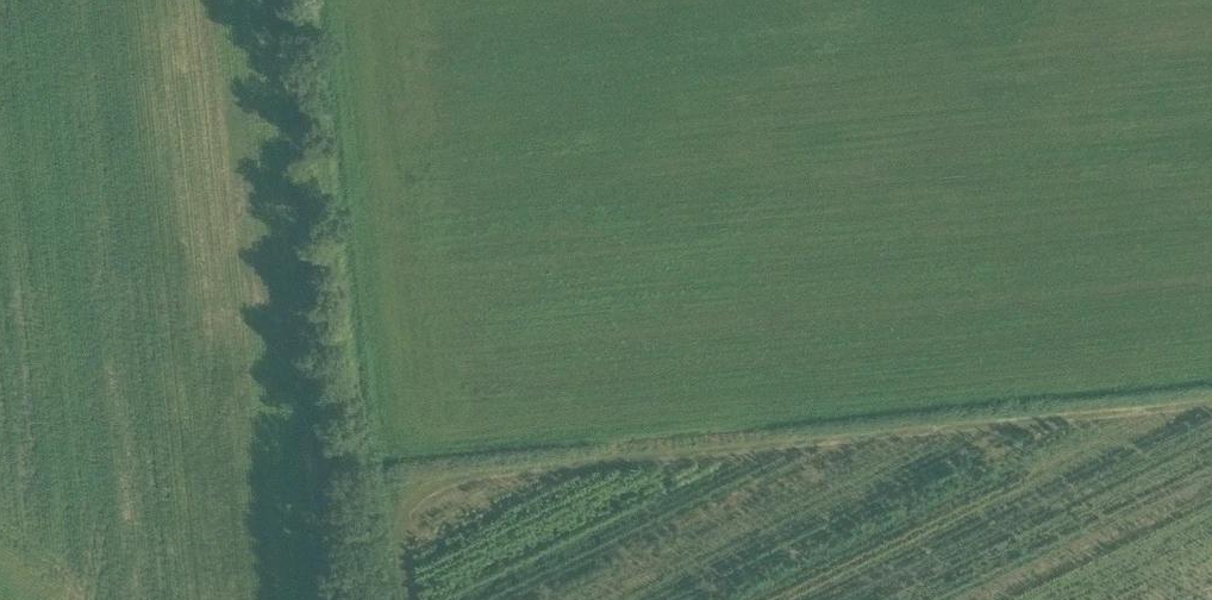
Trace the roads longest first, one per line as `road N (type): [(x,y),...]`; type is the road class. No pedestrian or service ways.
road 1 (track): [(355,483),(1211,410)]
road 2 (track): [(402,599),(388,480)]

